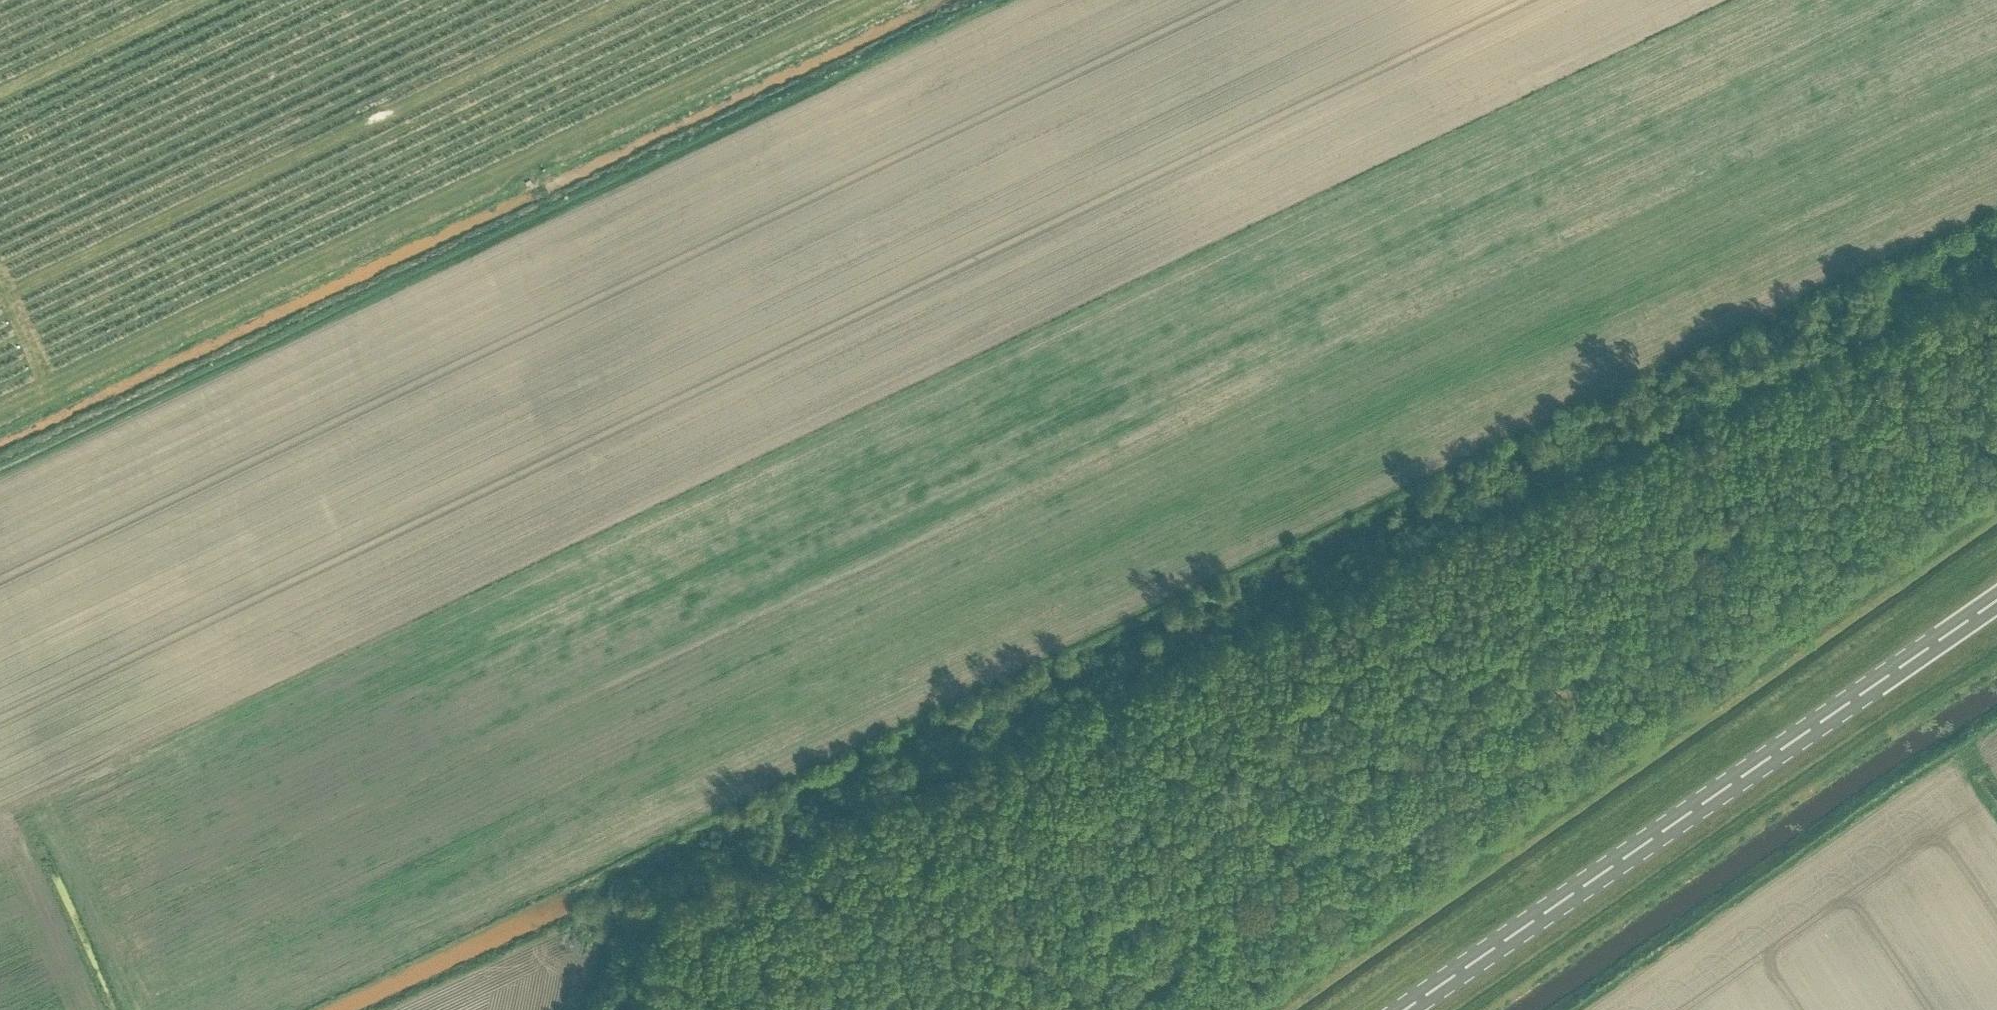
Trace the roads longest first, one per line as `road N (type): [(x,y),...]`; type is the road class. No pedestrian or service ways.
road 1 (track): [(1996,494),(1251,1009)]
road 2 (primary): [(1405,1009),(1996,601)]

